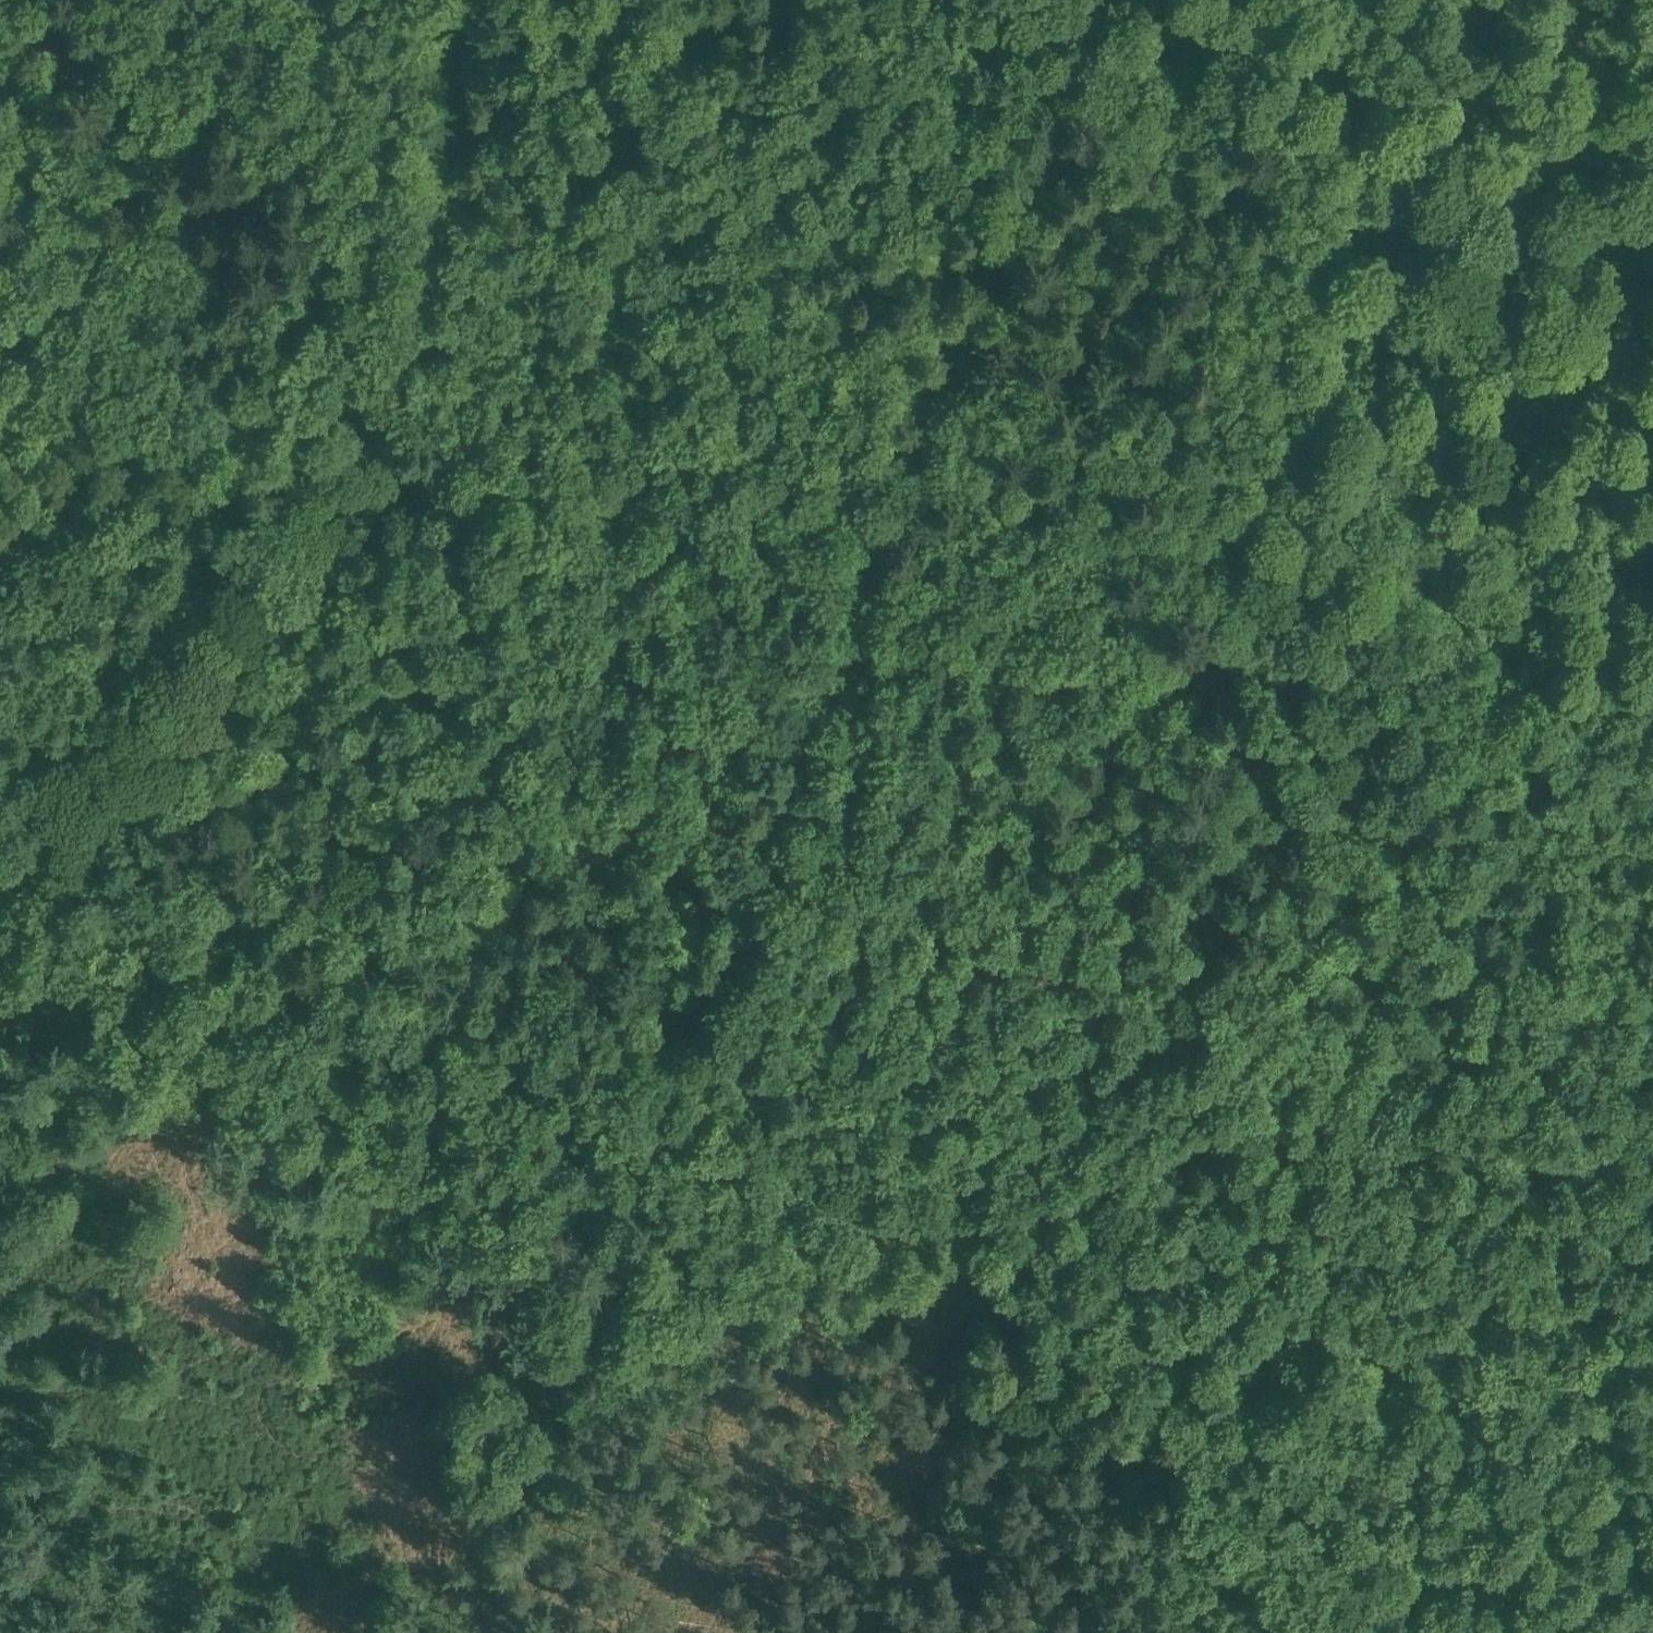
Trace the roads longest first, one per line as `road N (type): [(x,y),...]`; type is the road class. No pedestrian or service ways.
road 1 (track): [(427,1632),(1074,0)]
road 2 (track): [(1652,750),(0,379)]

